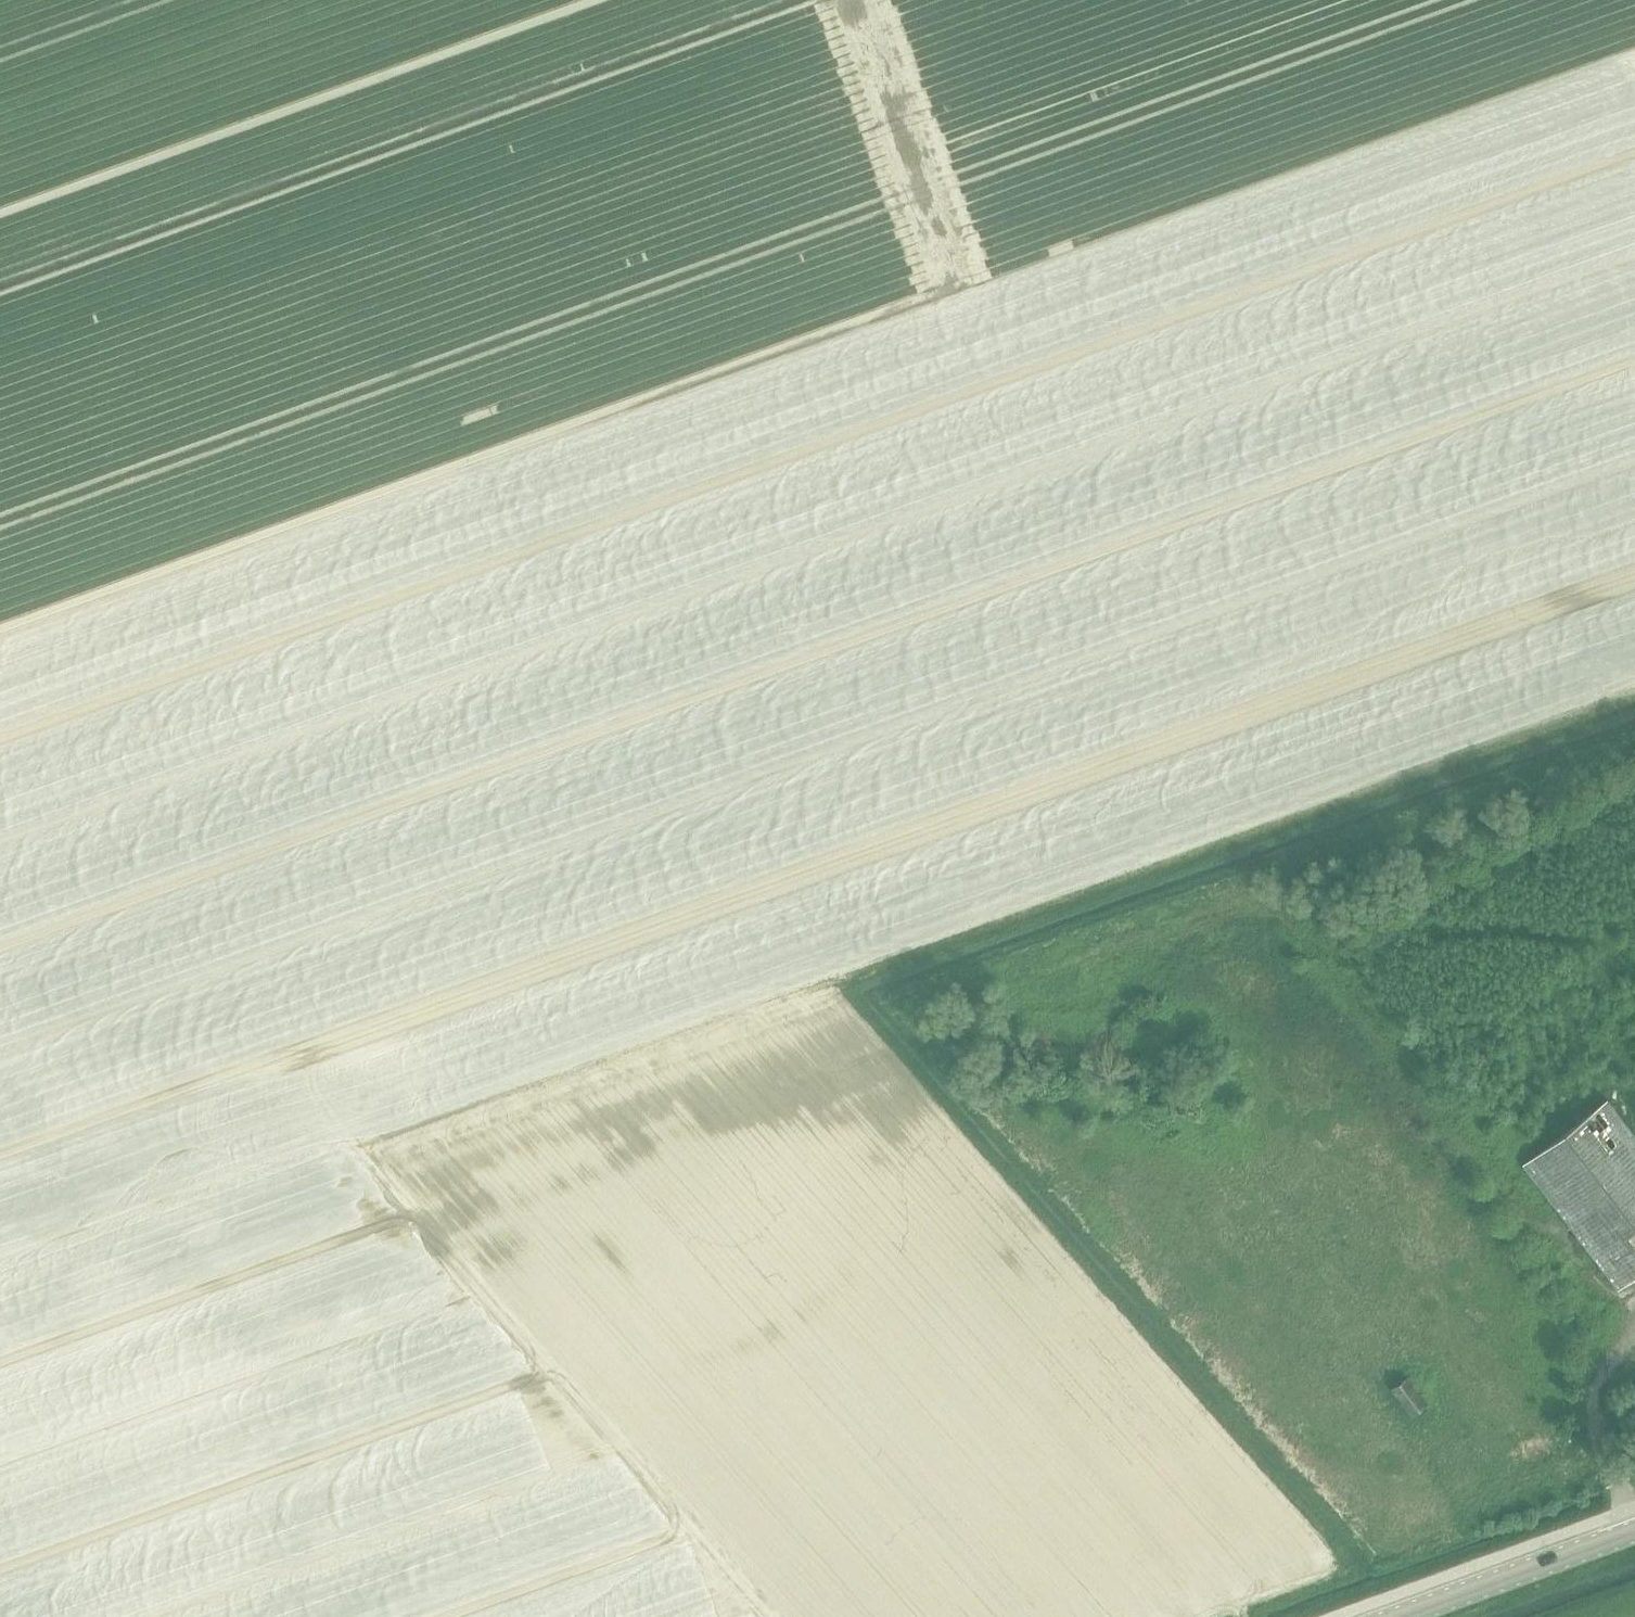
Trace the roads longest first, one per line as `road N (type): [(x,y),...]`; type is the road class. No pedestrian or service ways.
road 1 (secondary): [(1402,1616),(1634,1533)]

